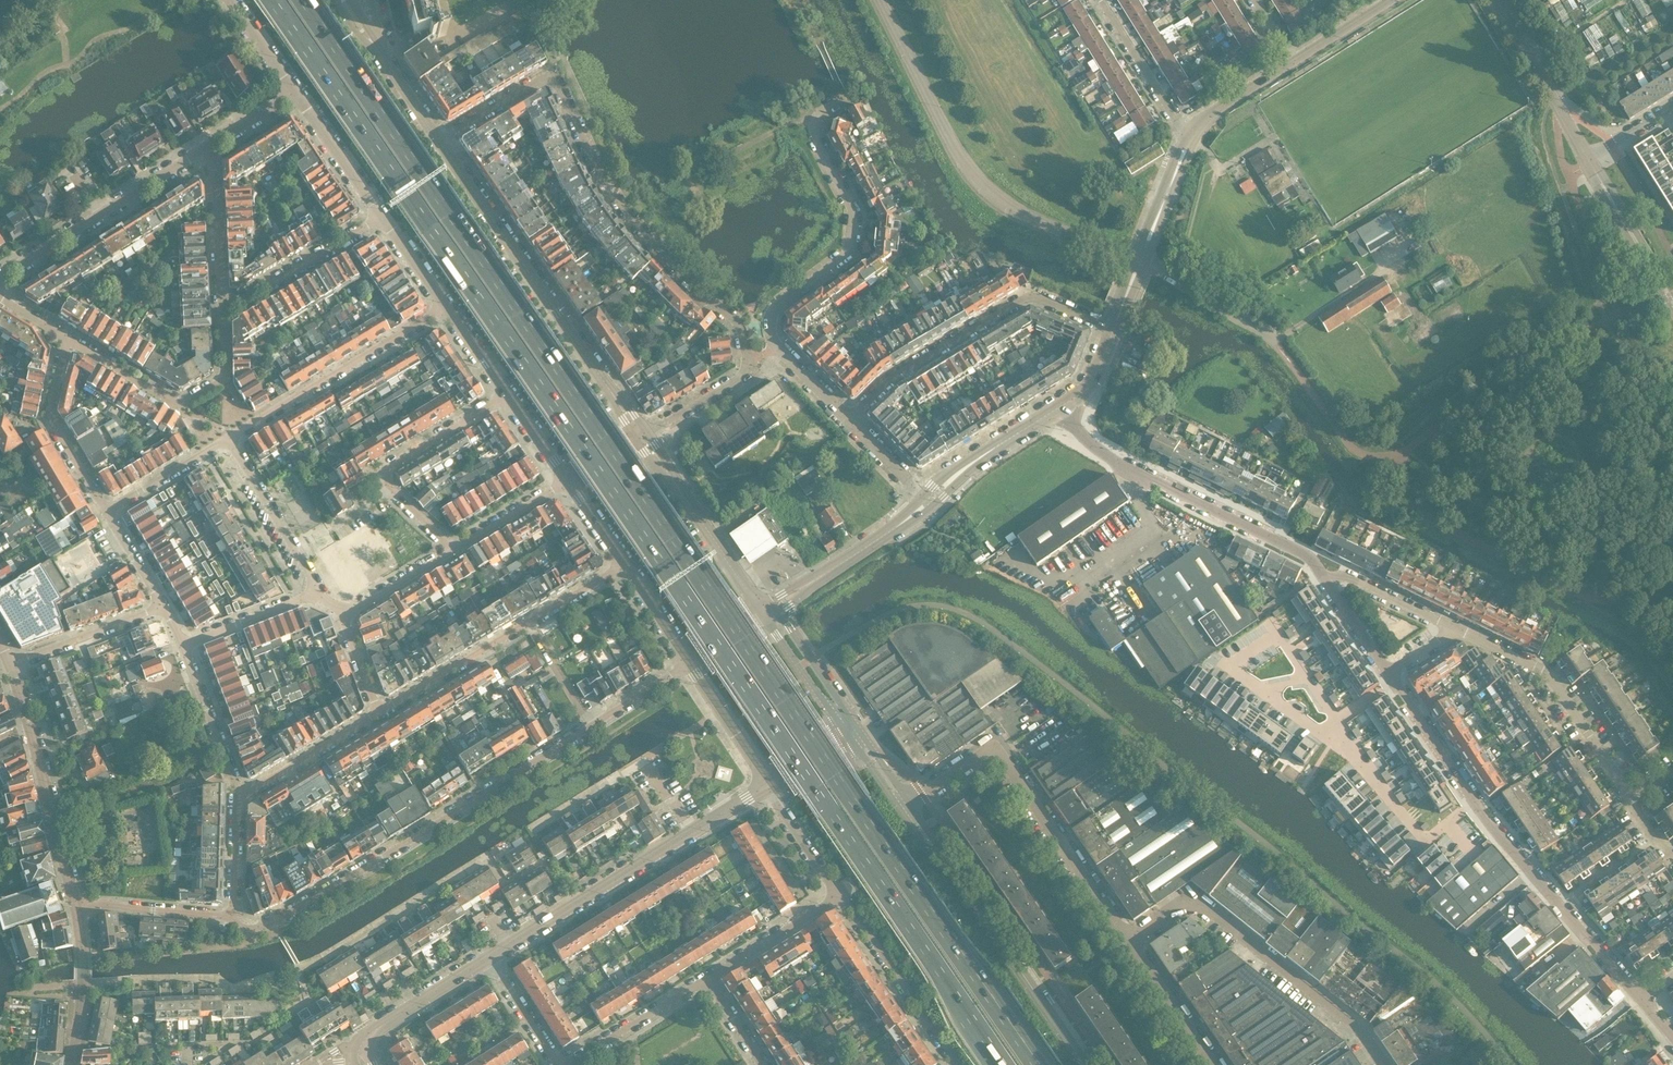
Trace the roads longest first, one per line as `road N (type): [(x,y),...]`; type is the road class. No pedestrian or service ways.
road 1 (motorway): [(1036,1064),(303,0)]
road 2 (motorway): [(274,0),(1003,1064)]
road 3 (residential): [(439,141),(551,80),(621,206),(736,322),(749,364),(740,377),(640,434)]
road 4 (residential): [(232,916),(248,929),(301,907),(690,661)]
road 5 (residential): [(849,421),(778,348),(770,324),(787,298),(848,252),(852,208),(813,136),(842,91)]
road 6 (tertiary): [(1139,259),(1032,219),(981,183),(951,141),(881,0)]
road 7 (tertiary): [(640,434),(439,141)]
road 8 (unclassified): [(1129,942),(996,753),(989,751),(909,802)]
road 9 (tertiary): [(492,955),(772,784)]
road 10 (unclassified): [(1383,1064),(1355,1025),(1201,906),(1129,942)]
road 11 (residential): [(1323,578),(1303,555),(1098,451),(1060,407)]
road 12 (residential): [(849,421),(895,376),(1029,296),(1113,328)]
road 13 (residential): [(625,563),(379,711)]
road 14 (residential): [(1638,997),(1473,802)]
road 15 (residential): [(445,305),(227,438)]
road 16 (tertiary): [(76,908),(9,665)]
road 17 (tertiary): [(0,277),(213,143)]
road 18 (residential): [(508,395),(384,473),(453,550)]
road 19 (tertiary): [(1085,1064),(941,860)]
road 20 (residential): [(222,312),(224,377),(184,403),(66,340)]
road 21 (tertiary): [(760,603),(640,434)]
road 22 (residential): [(839,896),(958,1064)]
road 23 (residential): [(106,511),(49,416),(66,340)]
road 24 (residential): [(222,312),(385,217)]
road 25 (tertiary): [(1501,0),(1589,163)]
road 26 (residential): [(1473,802),(1425,841),(1351,746)]
road 27 (residential): [(227,438),(316,591)]
road 28 (tertiary): [(439,141),(342,0)]
road 29 (residential): [(213,143),(222,312)]
road 30 (residential): [(379,711),(237,795)]
road 31 (residential): [(162,606),(9,665)]
road 32 (residential): [(1632,803),(1539,668)]
road 33 (tertiary): [(359,1049),(378,1028),(492,955)]
road 34 (unclassified): [(1139,259),(1277,346)]
road 35 (residential): [(568,1064),(707,979)]
road 36 (residential): [(1103,0),(1178,121),(1193,132)]
road 37 (tertiary): [(930,501),(1060,407)]
road 38 (residential): [(237,795),(182,646)]
road 39 (residential): [(1261,691),(1226,666),(1277,635),(1308,681)]
road 40 (tertiary): [(70,1064),(84,985),(76,908)]
road 41 (residential): [(76,908),(232,916)]
road 42 (residential): [(707,979),(839,896)]
road 43 (tertiary): [(385,217),(296,90)]
road 44 (unclassified): [(1213,1064),(1129,942)]
road 45 (tertiary): [(772,784),(690,661)]
road 46 (residential): [(316,591),(182,646)]
road 47 (residential): [(1473,802),(1393,682)]
road 48 (tertiary): [(813,582),(930,501)]
road 49 (tertiary): [(856,728),(776,611)]
road 50 (residential): [(106,511),(227,438)]
road 51 (residential): [(1451,627),(1343,578),(1323,578)]
road 52 (tertiary): [(1139,259),(1193,132)]
road 53 (tertiary): [(764,617),(842,728)]
road 54 (residential): [(453,550),(570,482)]
road 55 (residential): [(839,896),(776,805),(772,784)]
road 56 (track): [(1383,272),(1274,342)]
road 57 (tertiary): [(1589,163),(1655,273)]
road 58 (residential): [(492,955),(558,1064)]
road 59 (residential): [(343,609),(453,550)]
road 60 (tertiary): [(1193,132),(1296,63)]
road 61 (residential): [(232,916),(237,795)]

